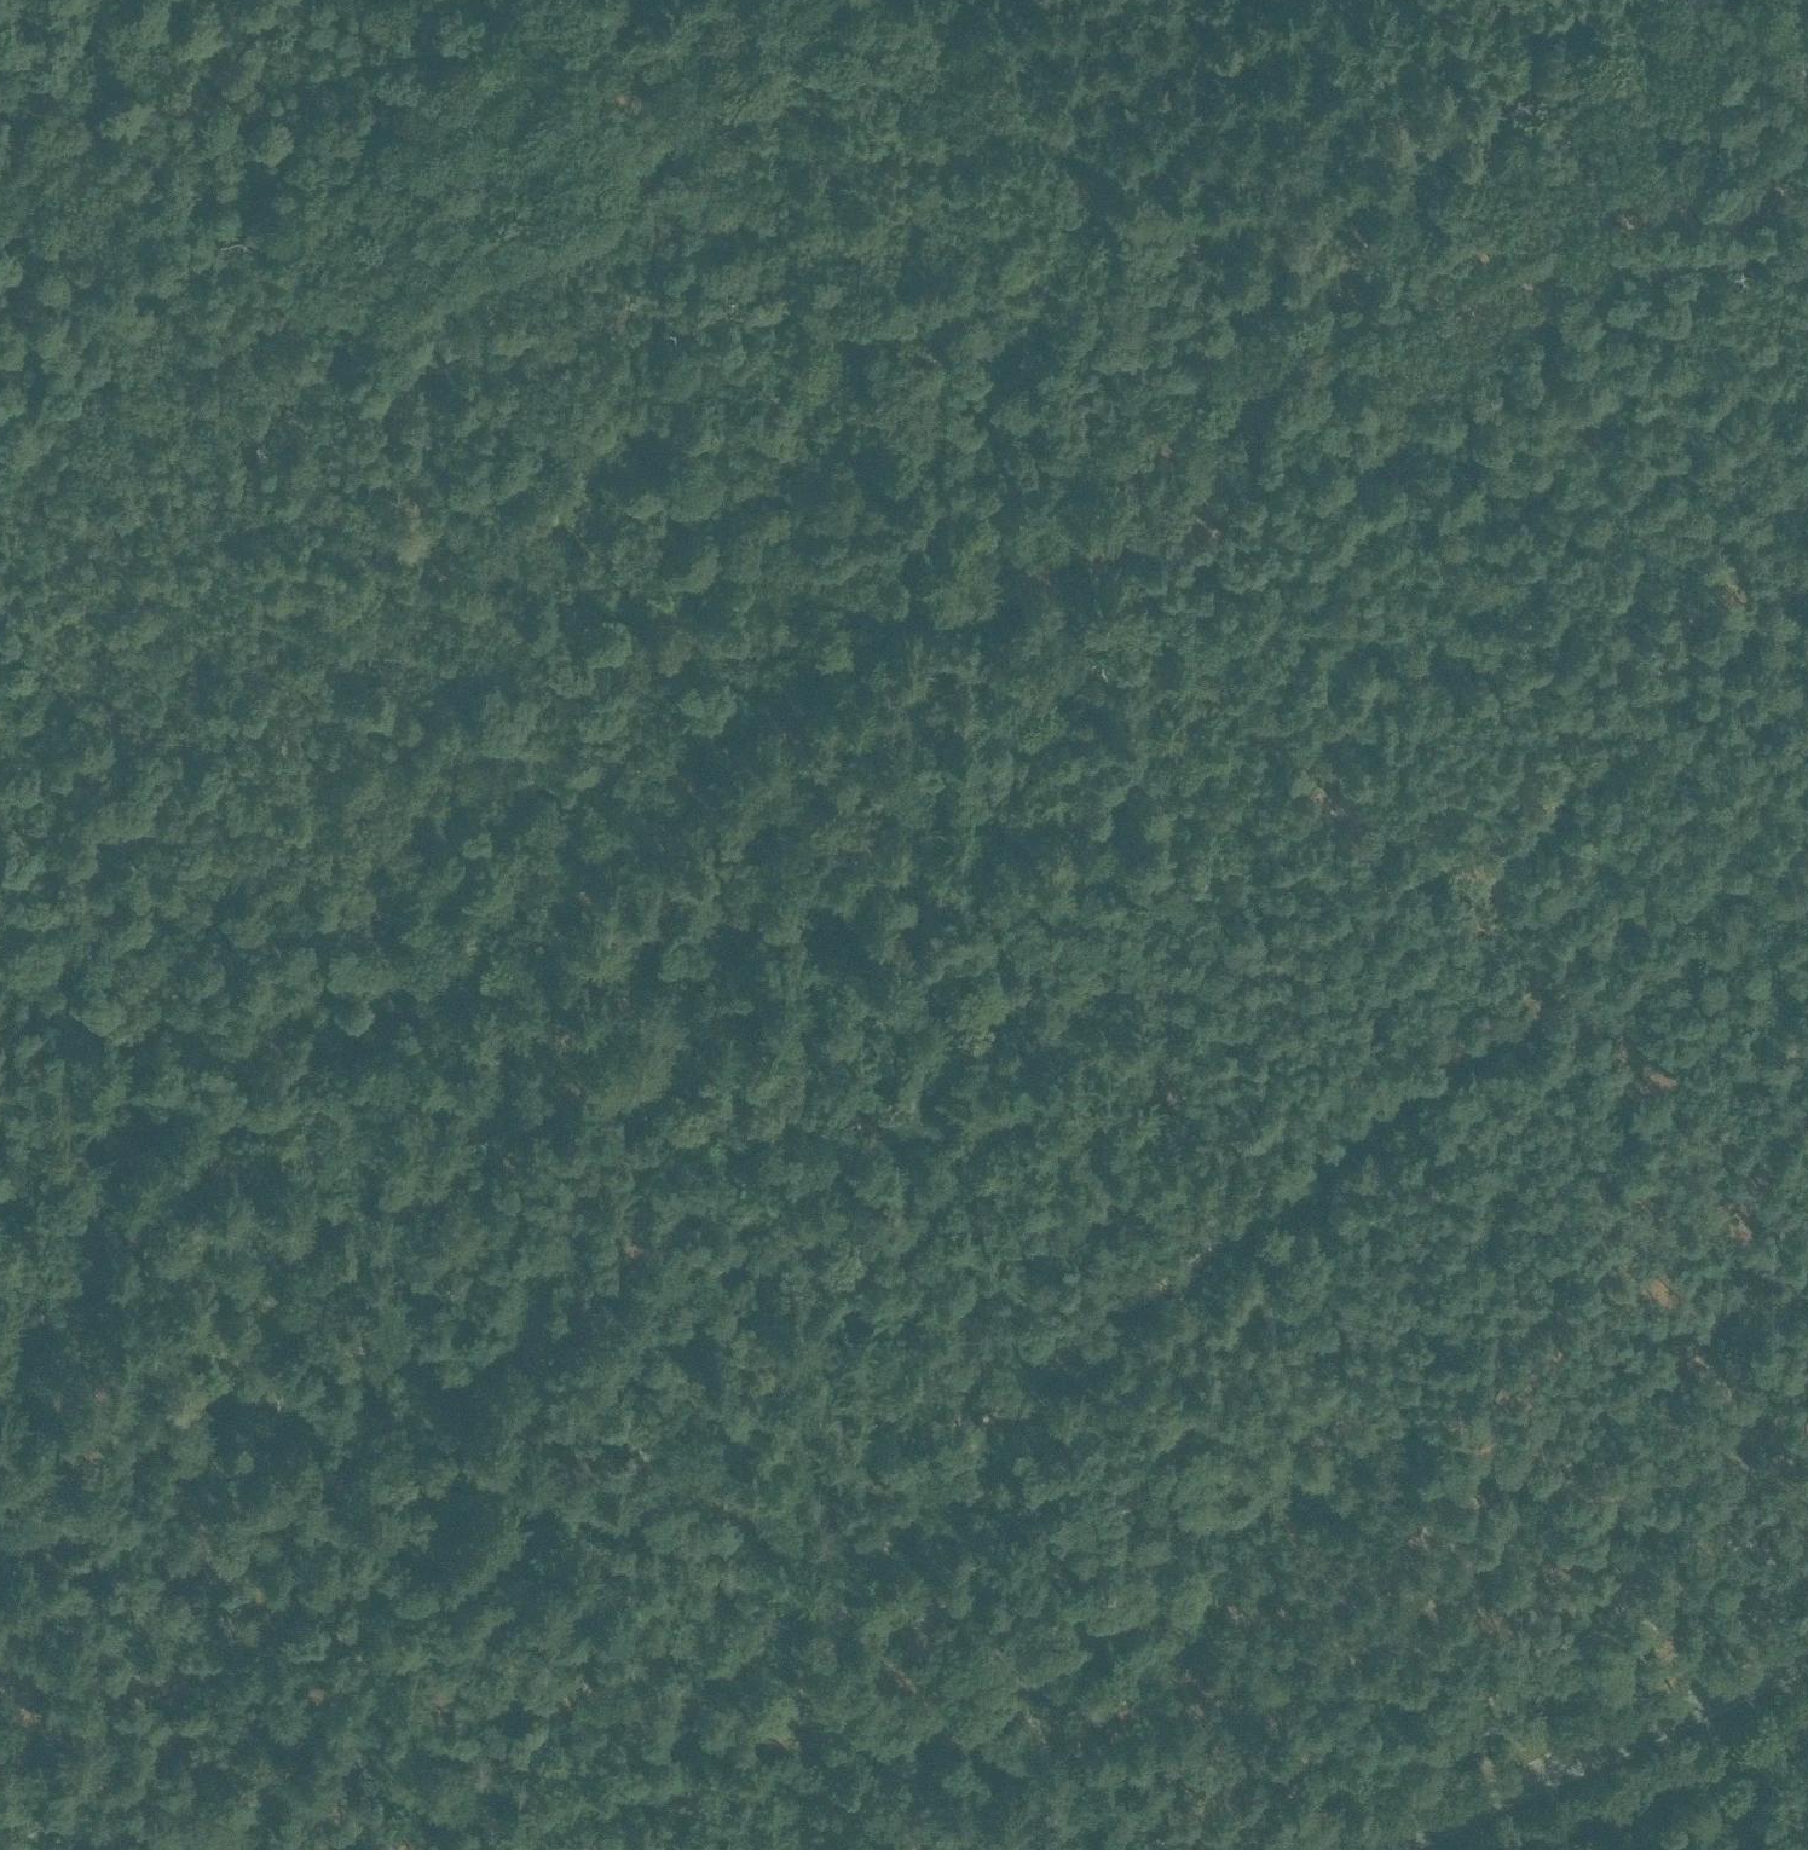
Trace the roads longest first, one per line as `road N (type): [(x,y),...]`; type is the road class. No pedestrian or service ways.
road 1 (track): [(0,1433),(1583,0)]
road 2 (track): [(202,185),(578,522),(785,722),(907,893),(916,1046),(1072,1320),(1277,1849)]
road 3 (track): [(613,1849),(772,1695),(932,1462),(1072,1320),(1544,954)]
road 4 (track): [(1807,1189),(1542,1447),(1448,1568),(1346,1637),(1216,1678)]
road 5 (track): [(420,0),(0,357)]
road 6 (track): [(1479,893),(1114,556)]
road 7 (primary): [(1807,1655),(1377,1849)]
road 8 (track): [(1479,893),(1807,577)]
road 9 (track): [(1807,1176),(1544,954)]
road 10 (track): [(1573,9),(1807,216)]
road 11 (track): [(182,1269),(162,1213),(100,1145),(0,1069)]

